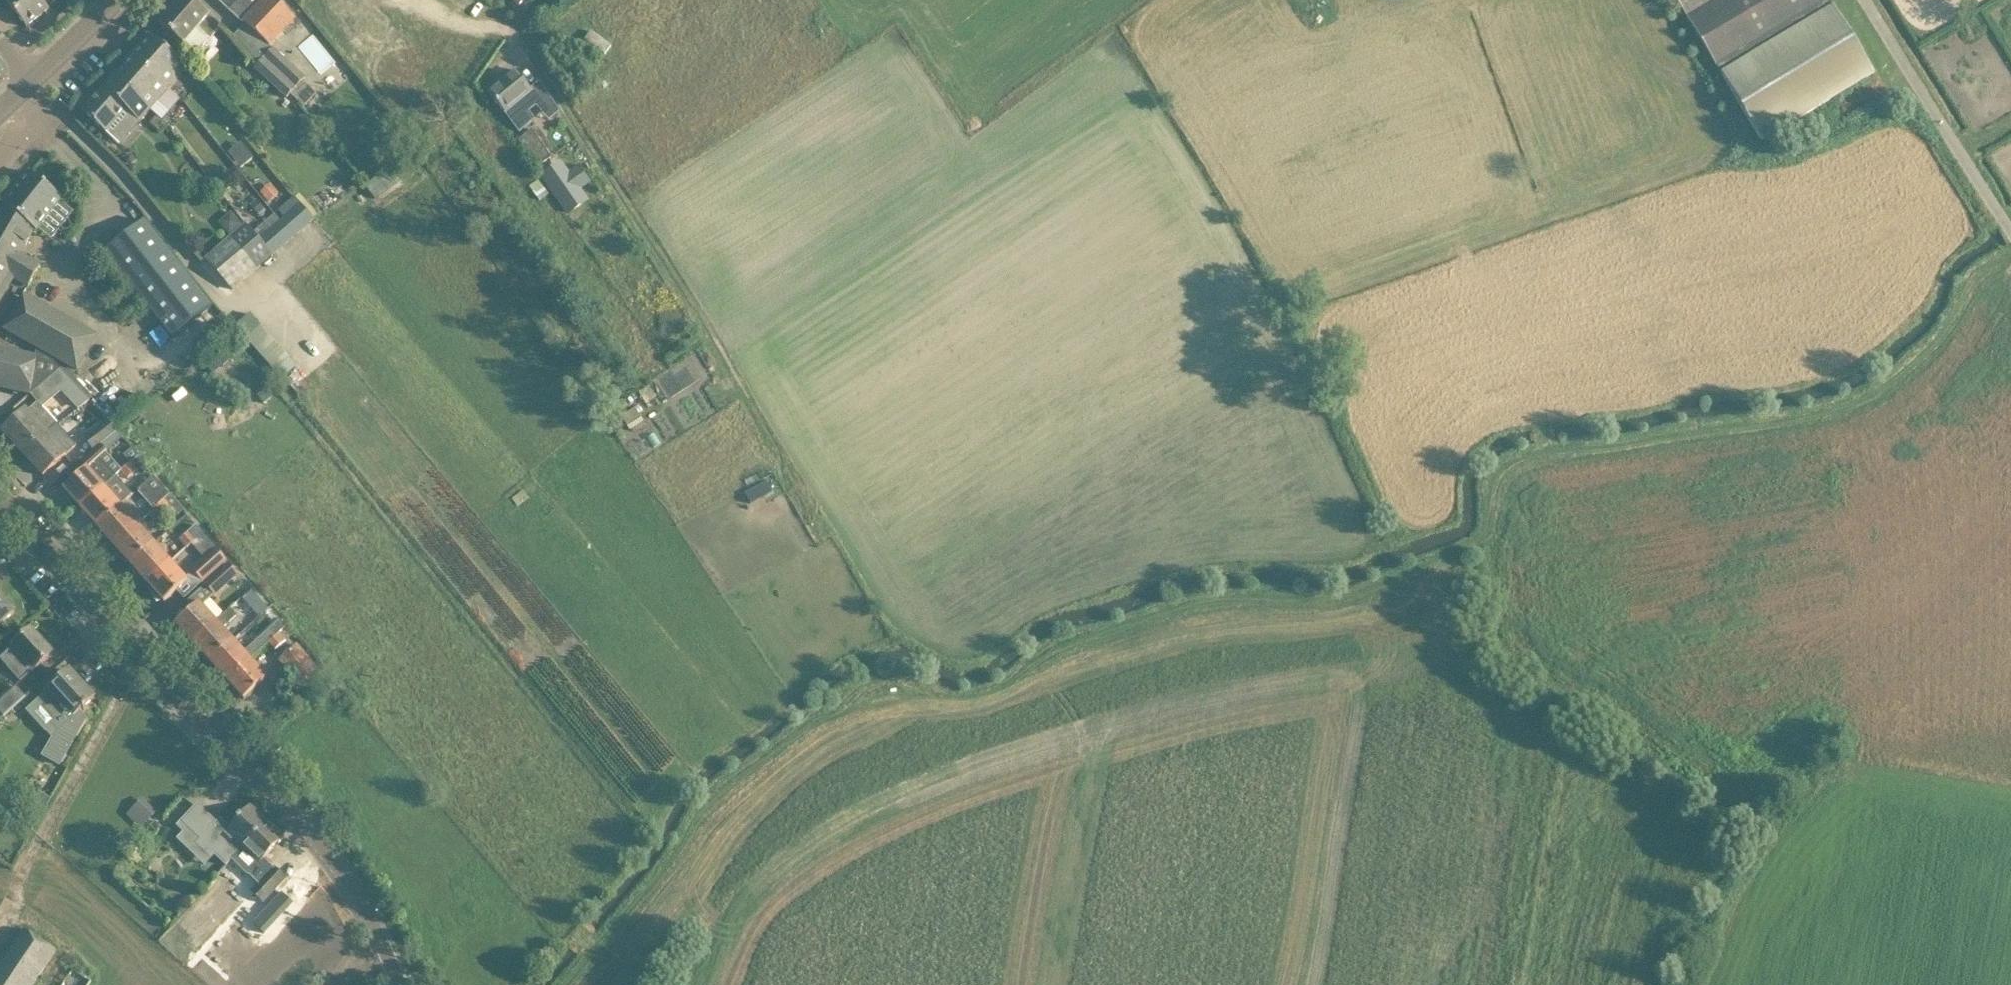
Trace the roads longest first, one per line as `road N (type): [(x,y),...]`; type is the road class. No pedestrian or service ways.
road 1 (tertiary): [(400,984),(351,886),(317,839),(0,497)]
road 2 (track): [(823,532),(658,253),(513,37)]
road 3 (unclassified): [(2010,230),(1866,0)]

